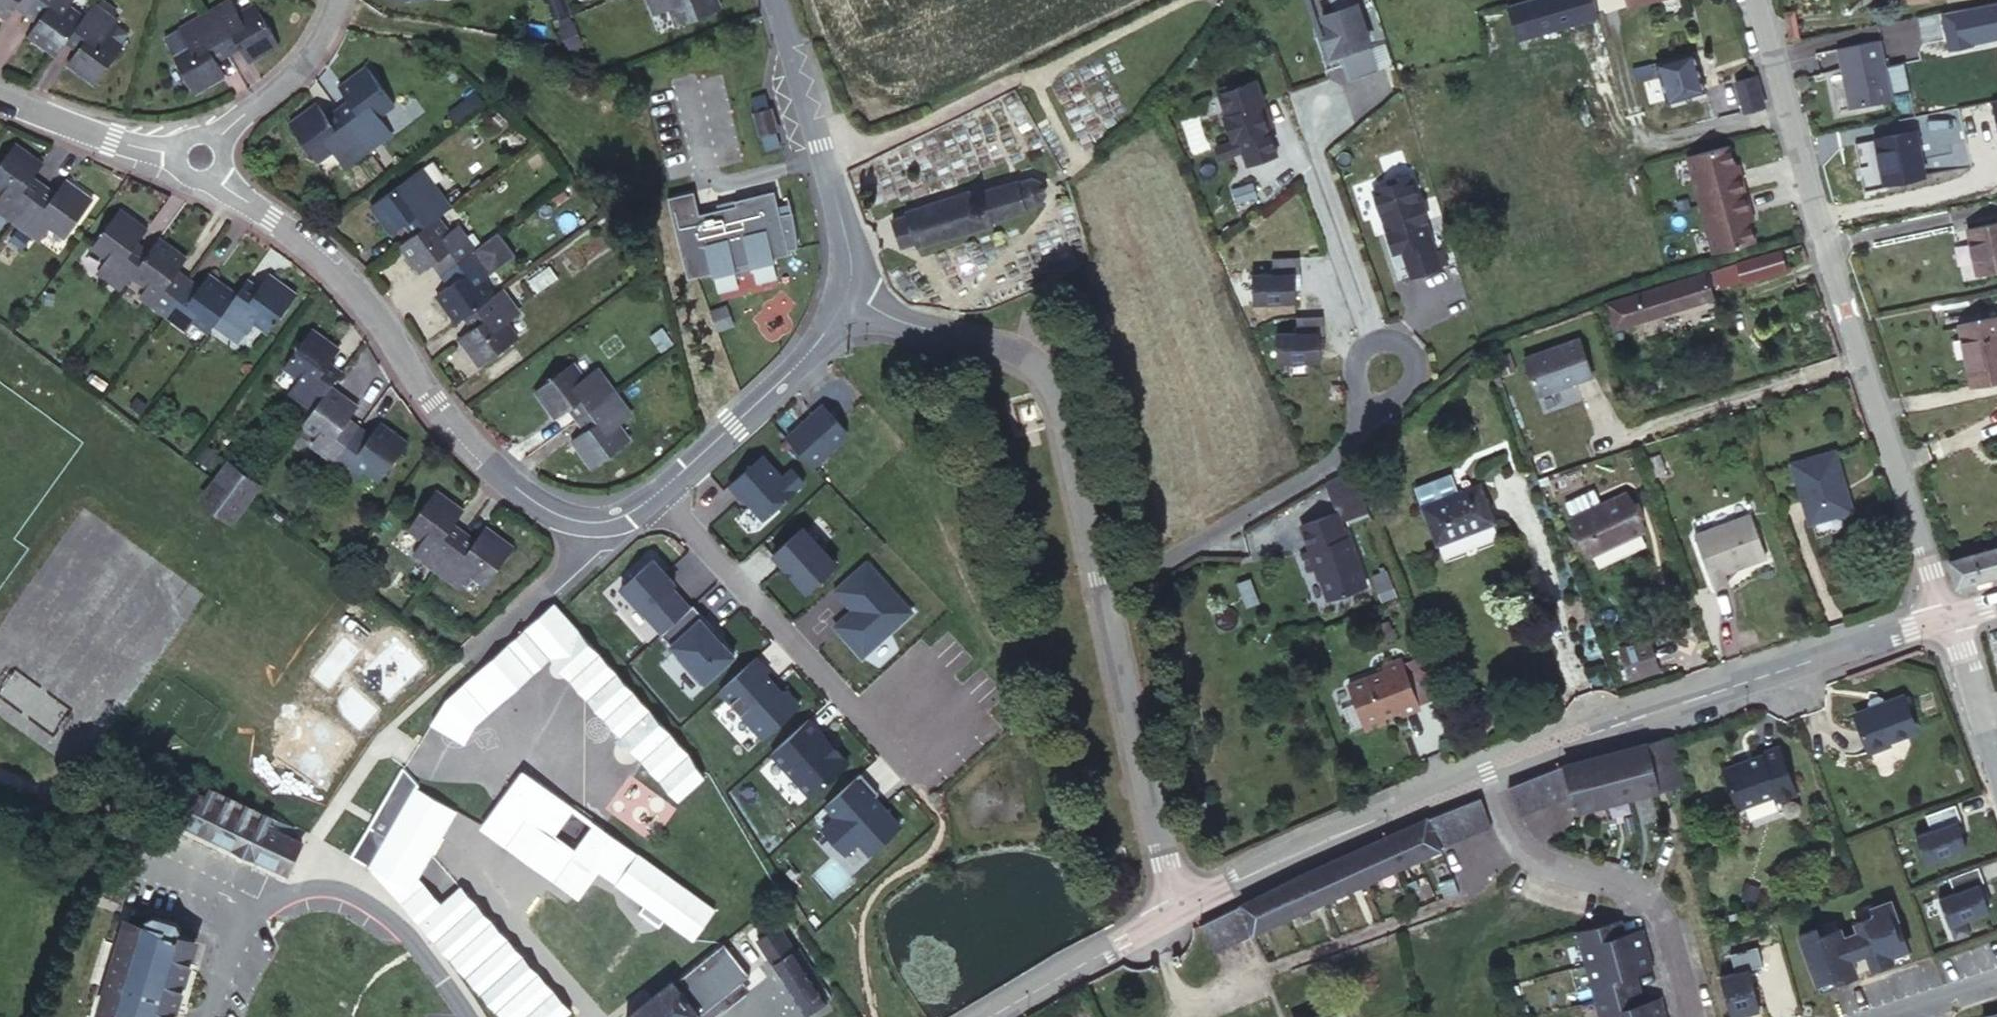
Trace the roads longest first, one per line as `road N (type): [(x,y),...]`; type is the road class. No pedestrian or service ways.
road 1 (residential): [(1173,903),(1294,842),(1466,775),(1941,613)]
road 2 (residential): [(1941,613),(1799,193),(1747,0)]
road 3 (residential): [(660,496),(606,523),(560,517),(494,474),(325,256),(178,166)]
road 4 (residential): [(841,305),(1001,354),(1052,386),(1098,594)]
road 5 (residential): [(921,780),(660,496)]
road 6 (residential): [(1098,594),(1152,574),(1300,484),(1386,414)]
road 7 (residential): [(772,0),(849,247),(852,272),(841,305)]
road 8 (residential): [(1098,594),(1173,903)]
road 9 (residential): [(841,305),(784,379),(660,496)]
road 10 (residential): [(972,1016),(1173,903)]
road 11 (residential): [(334,0),(264,99),(178,166)]
road 12 (residential): [(1386,414),(1411,397),(1414,369),(1402,352),(1375,346),(1351,363),(1347,381),(1356,403),(1374,413)]
road 13 (residential): [(178,166),(0,96)]
road 14 (residential): [(1996,769),(1941,613)]
road 15 (residential): [(1882,1016),(1996,977)]

